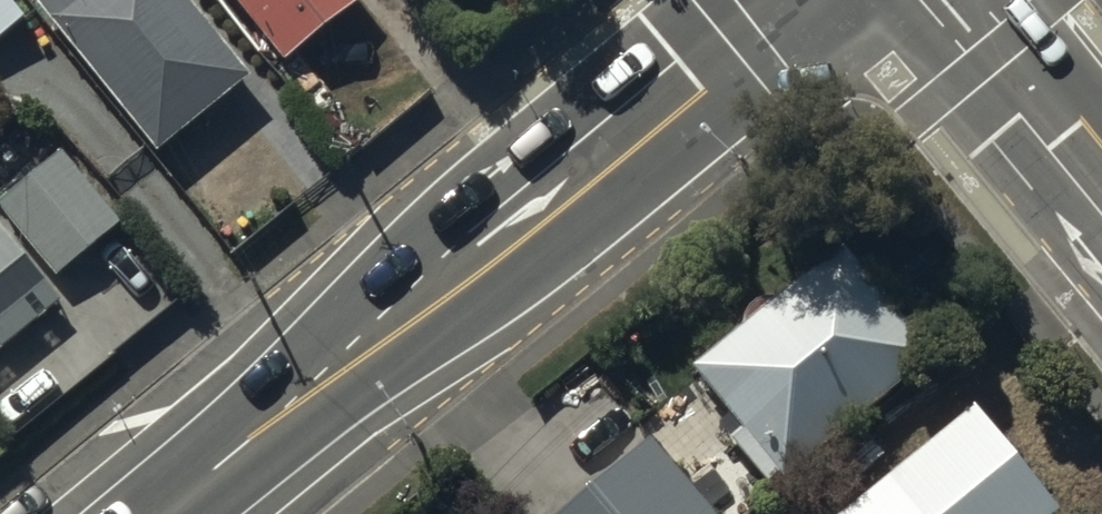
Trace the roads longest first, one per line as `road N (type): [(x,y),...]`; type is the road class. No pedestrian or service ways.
road 1 (secondary): [(793,0),(164,513)]
road 2 (tertiary): [(1101,216),(928,0)]

